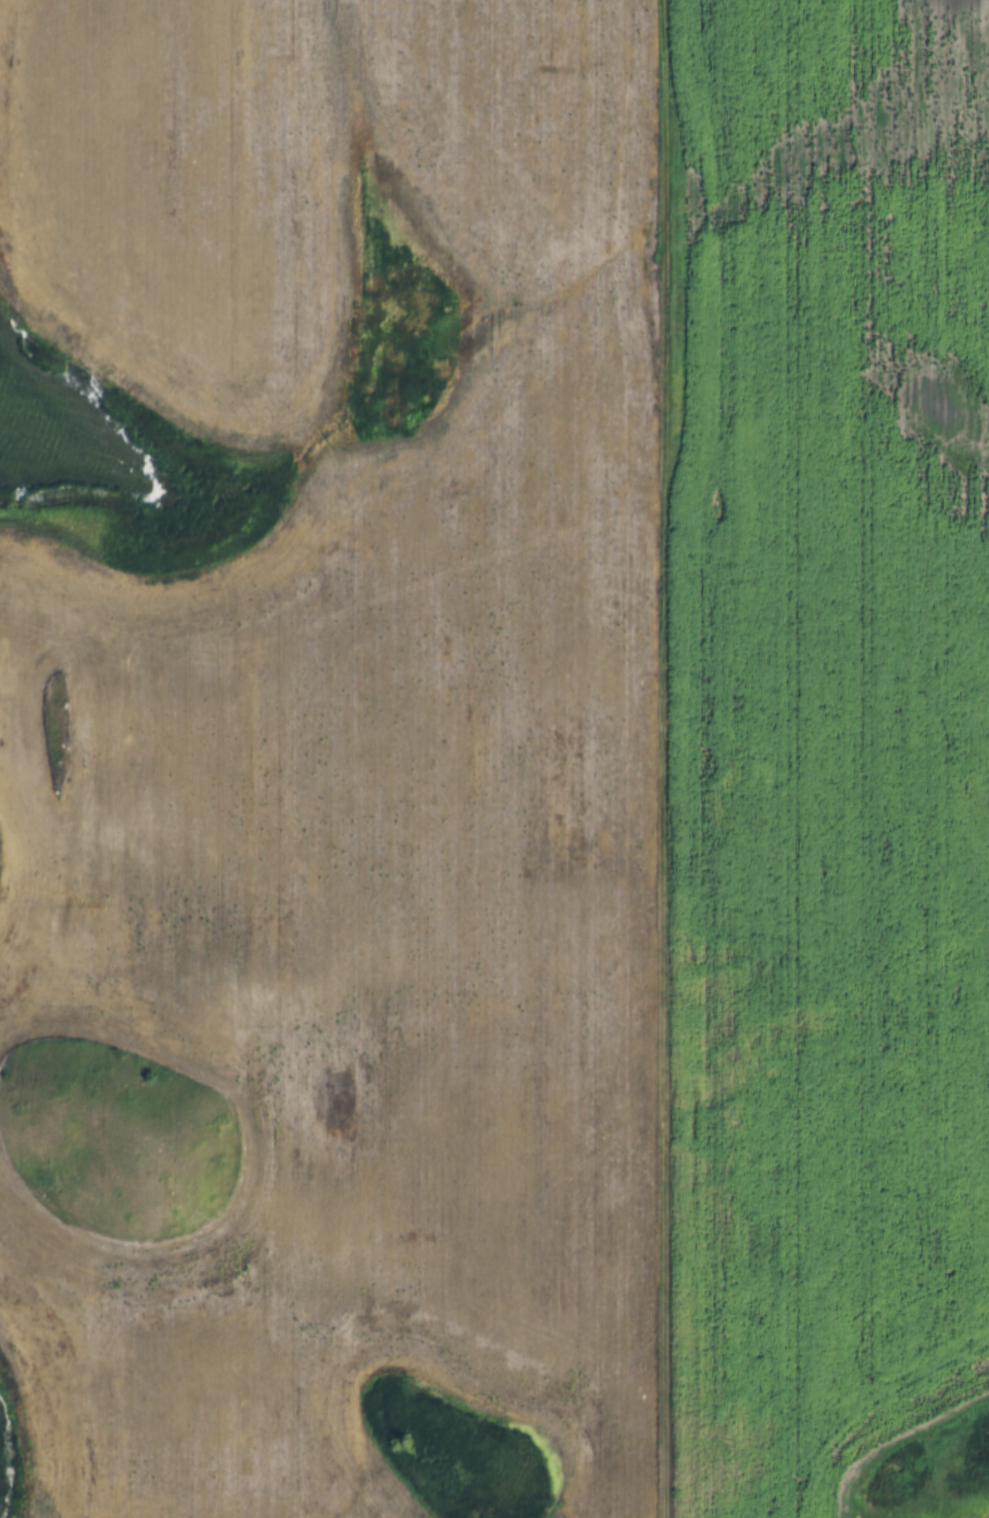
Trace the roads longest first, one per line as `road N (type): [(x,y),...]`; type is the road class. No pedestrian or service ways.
road 1 (track): [(666,1517),(665,0)]

